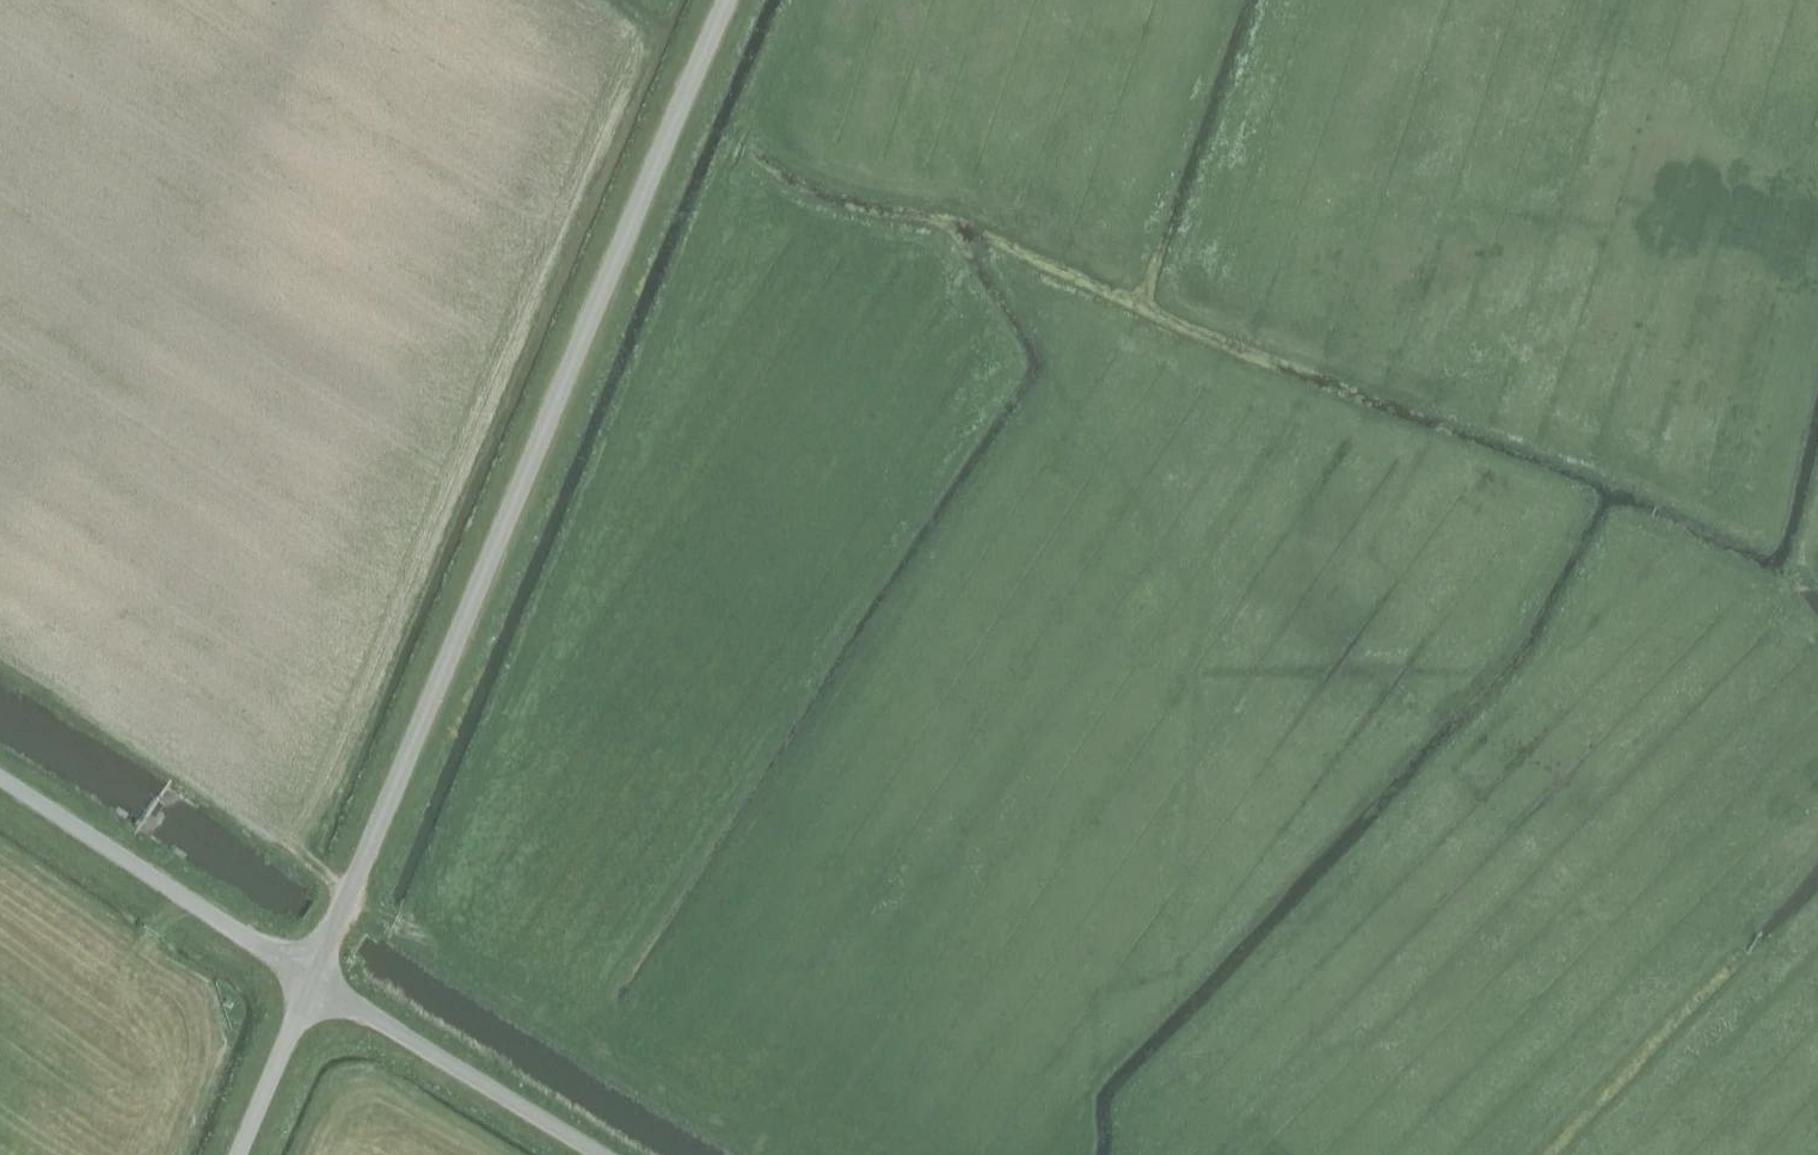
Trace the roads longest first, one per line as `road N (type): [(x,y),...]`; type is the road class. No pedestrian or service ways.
road 1 (unclassified): [(313,982),(471,590),(728,0)]
road 2 (unclassified): [(313,982),(0,784)]
road 3 (unclassified): [(598,1154),(313,982)]
road 4 (unclassified): [(240,1154),(313,982)]

